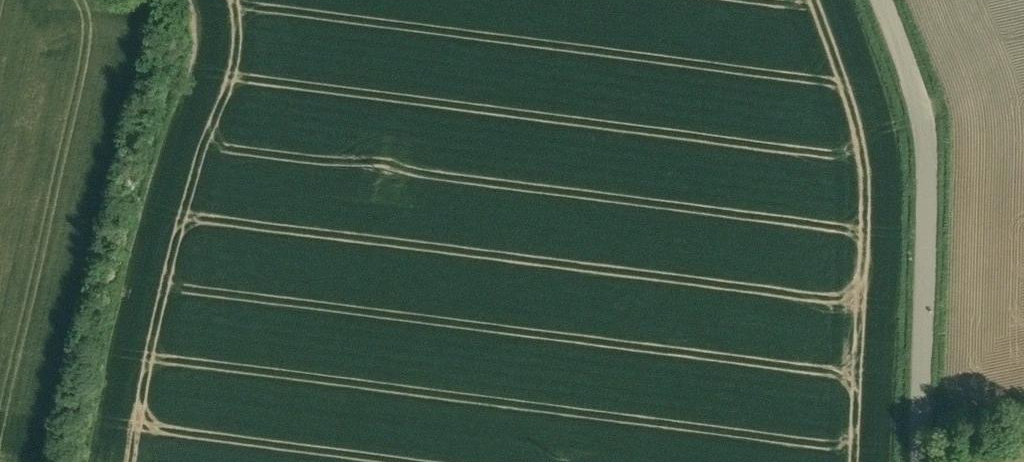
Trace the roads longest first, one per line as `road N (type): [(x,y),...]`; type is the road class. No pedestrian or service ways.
road 1 (unclassified): [(885,0),(916,83),(928,157),(920,461)]

